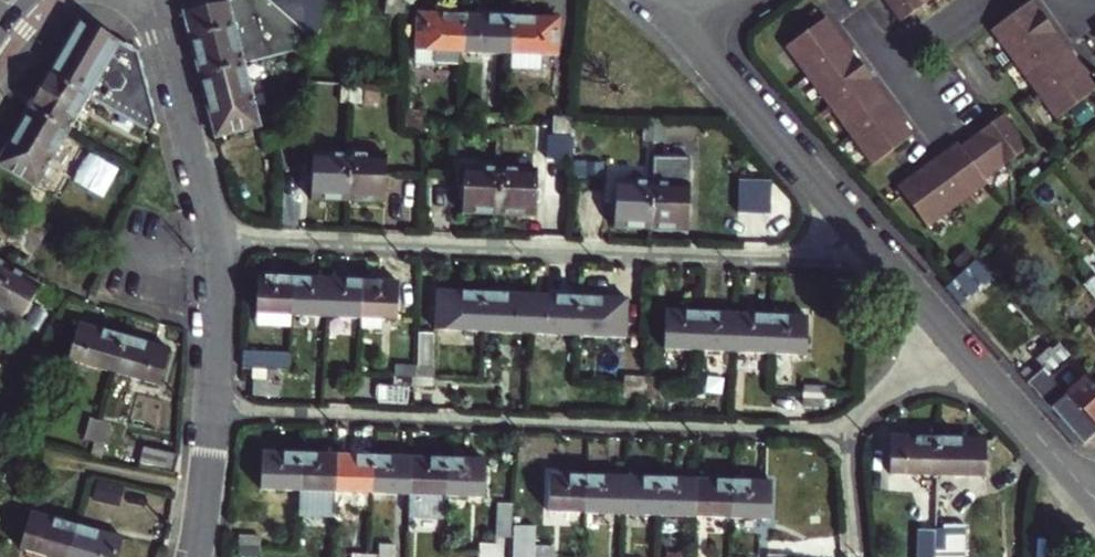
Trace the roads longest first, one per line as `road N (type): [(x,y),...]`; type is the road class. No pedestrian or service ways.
road 1 (residential): [(870,243),(800,258),(212,237)]
road 2 (residential): [(842,435),(212,411)]
road 3 (residential): [(686,34),(870,243)]
road 4 (residential): [(948,332),(1094,499)]
road 5 (residential): [(160,38),(212,237)]
road 6 (residential): [(212,237),(212,411)]
road 7 (residential): [(948,332),(842,435)]
road 8 (residential): [(212,411),(193,556)]
road 9 (residential): [(842,435),(856,556)]

